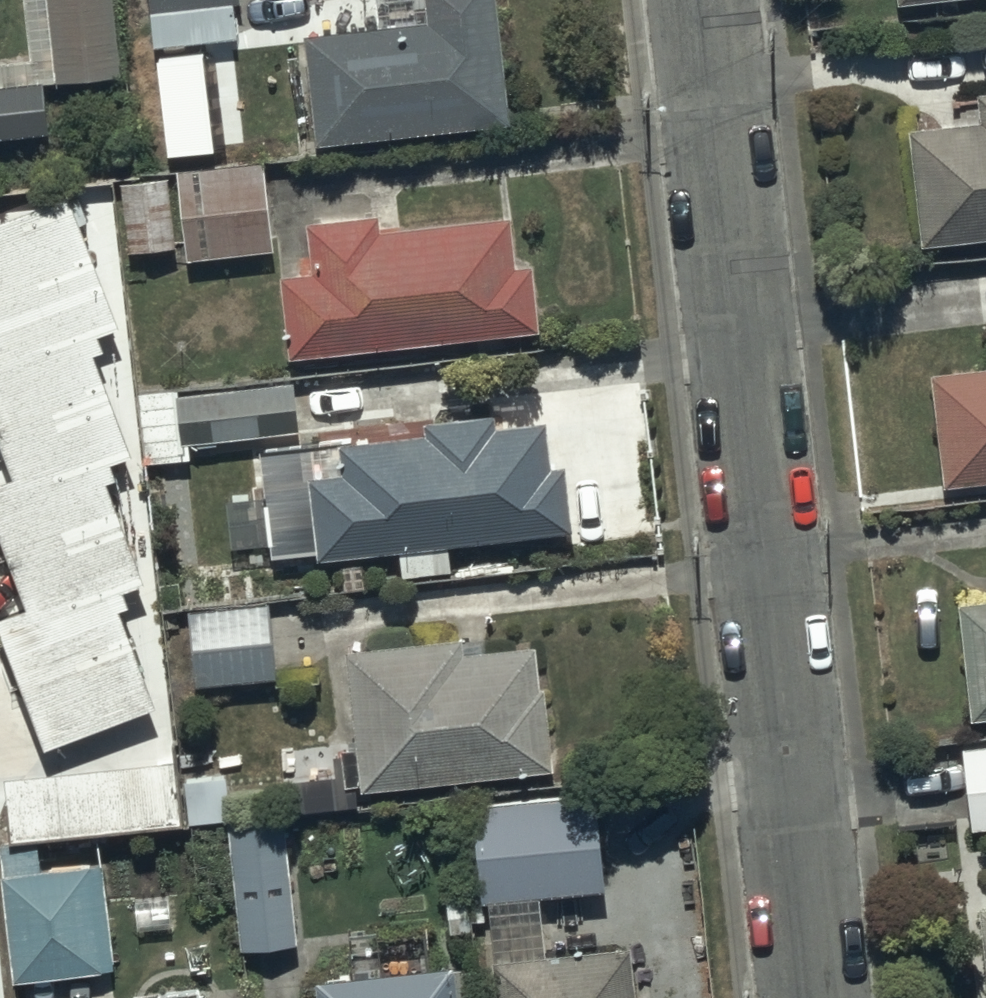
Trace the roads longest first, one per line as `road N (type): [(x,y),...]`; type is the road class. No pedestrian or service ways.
road 1 (residential): [(812,997),(704,0)]

